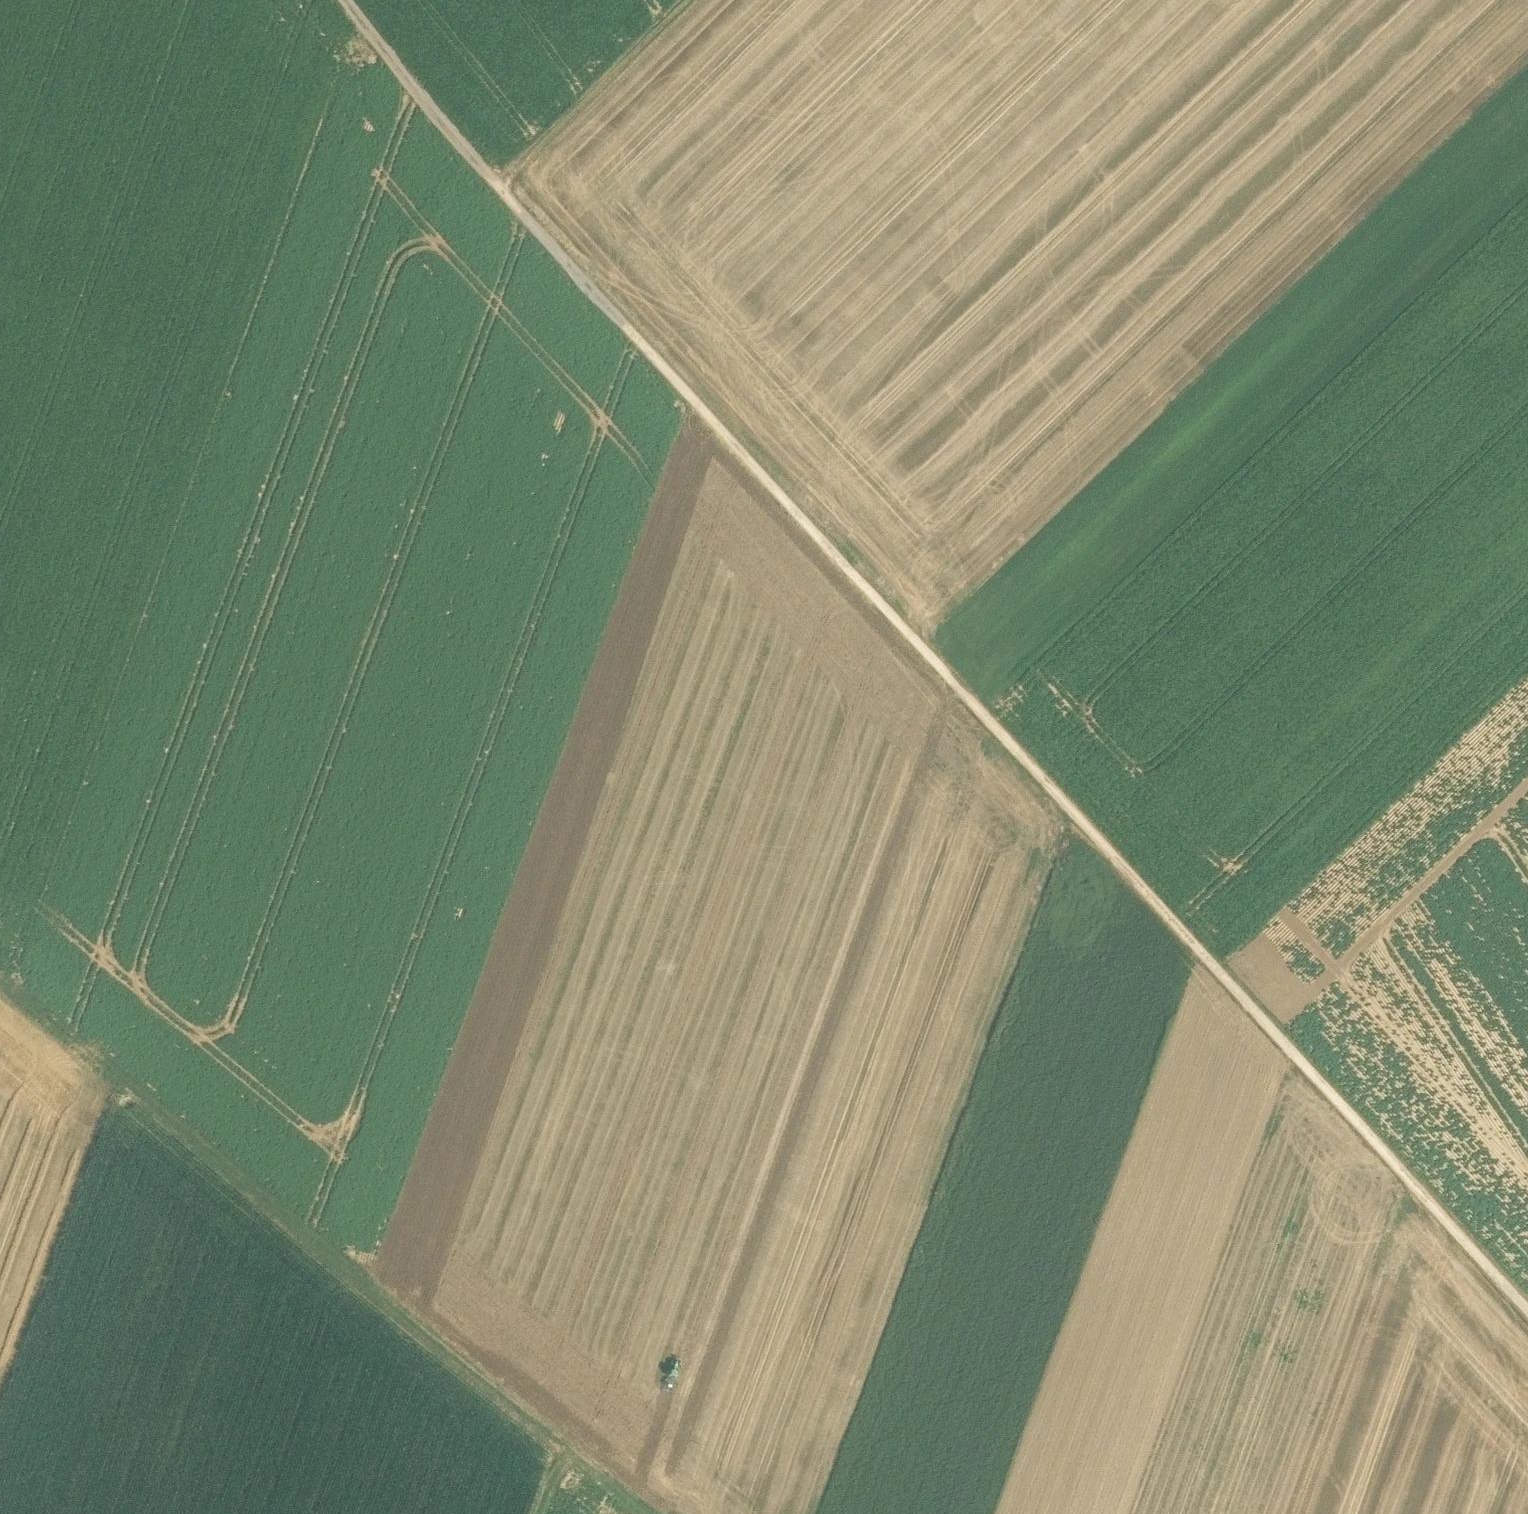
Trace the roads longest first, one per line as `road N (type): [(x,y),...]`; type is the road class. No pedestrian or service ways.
road 1 (track): [(1527,1313),(475,167),(343,0)]
road 2 (track): [(640,1513),(0,984)]
road 3 (track): [(497,190),(693,0)]

